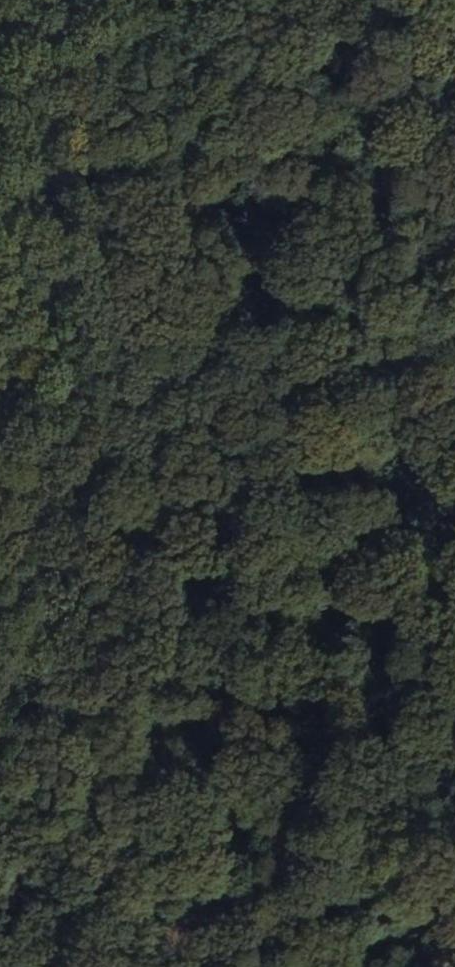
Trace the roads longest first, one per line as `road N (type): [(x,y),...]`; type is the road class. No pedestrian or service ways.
road 1 (track): [(0,403),(104,0)]

